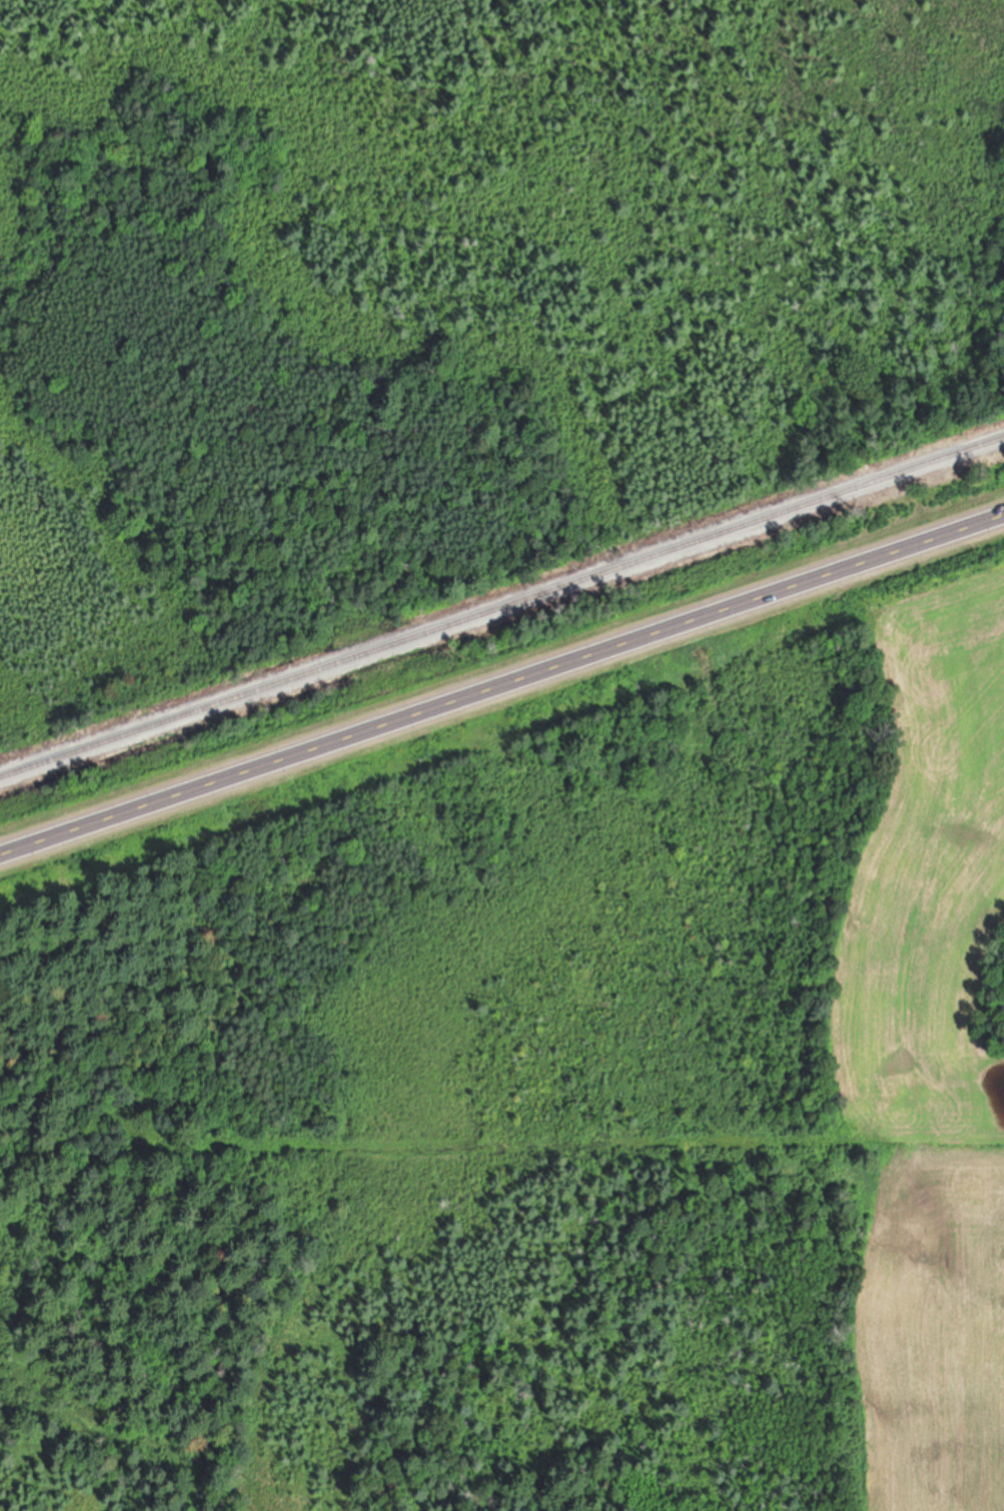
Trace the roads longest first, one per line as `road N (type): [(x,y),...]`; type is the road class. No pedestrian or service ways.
road 1 (primary): [(0,853),(1003,512)]

